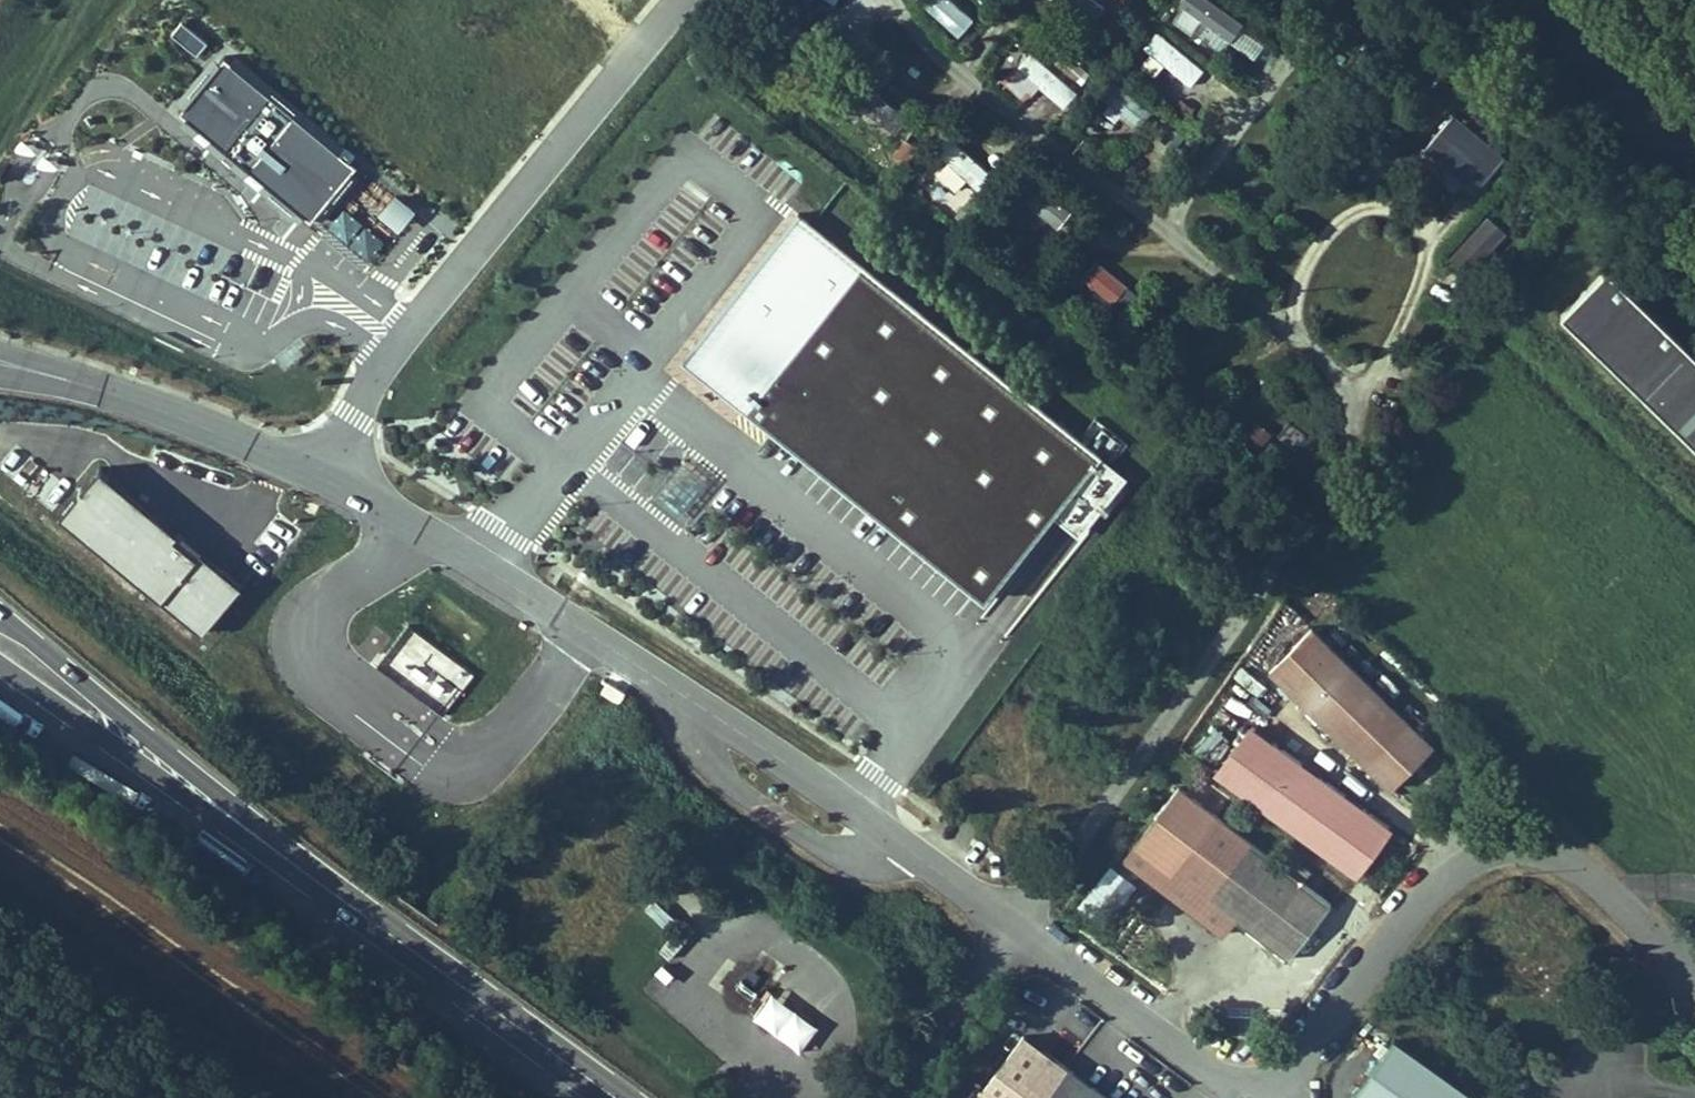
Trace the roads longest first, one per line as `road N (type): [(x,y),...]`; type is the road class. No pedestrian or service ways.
road 1 (residential): [(326,475),(481,559),(859,807),(1255,1097)]
road 2 (residential): [(326,475),(382,356),(677,0)]
road 3 (residential): [(1271,1097),(1469,860),(1559,859),(1607,893),(1694,980)]
road 4 (primary): [(249,833),(614,1097)]
road 5 (primary): [(249,833),(181,762),(0,616)]
road 6 (primary): [(0,668),(183,796),(249,833)]
road 7 (residential): [(99,387),(326,475)]

